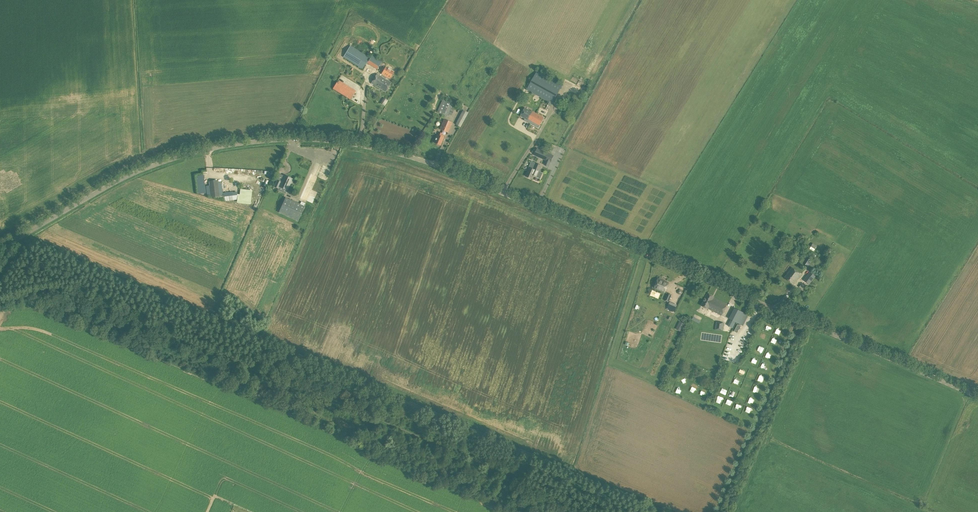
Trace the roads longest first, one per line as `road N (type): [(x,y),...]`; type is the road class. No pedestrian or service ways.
road 1 (tertiary): [(977,398),(431,164),(376,149),(287,140),(218,147),(90,196)]

